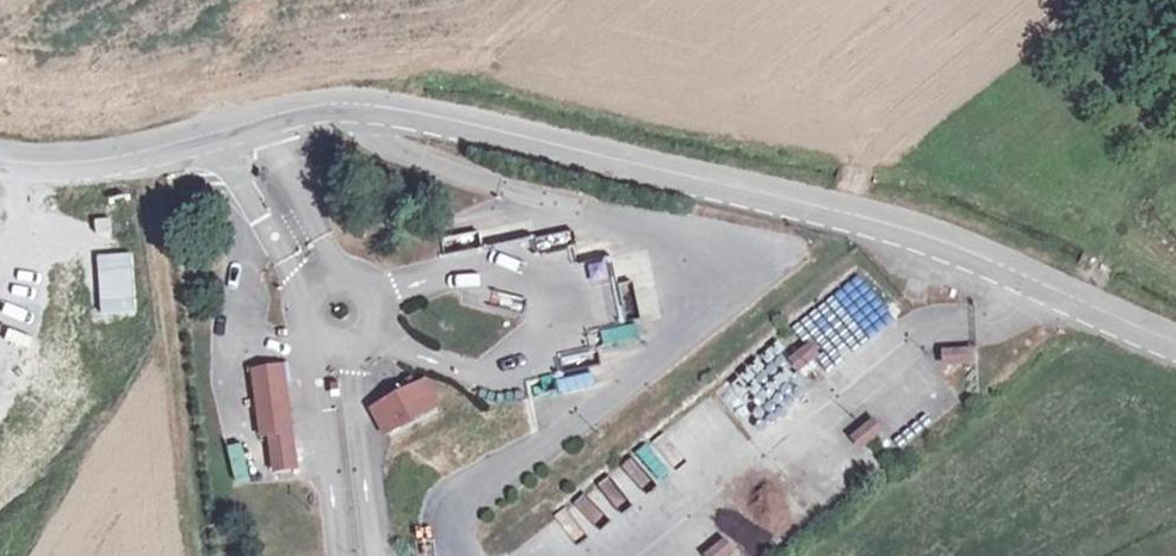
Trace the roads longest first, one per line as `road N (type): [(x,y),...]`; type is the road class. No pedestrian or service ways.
road 1 (residential): [(1175,343),(976,254),(871,218),(368,107),(315,107),(117,159),(48,167),(0,160)]

